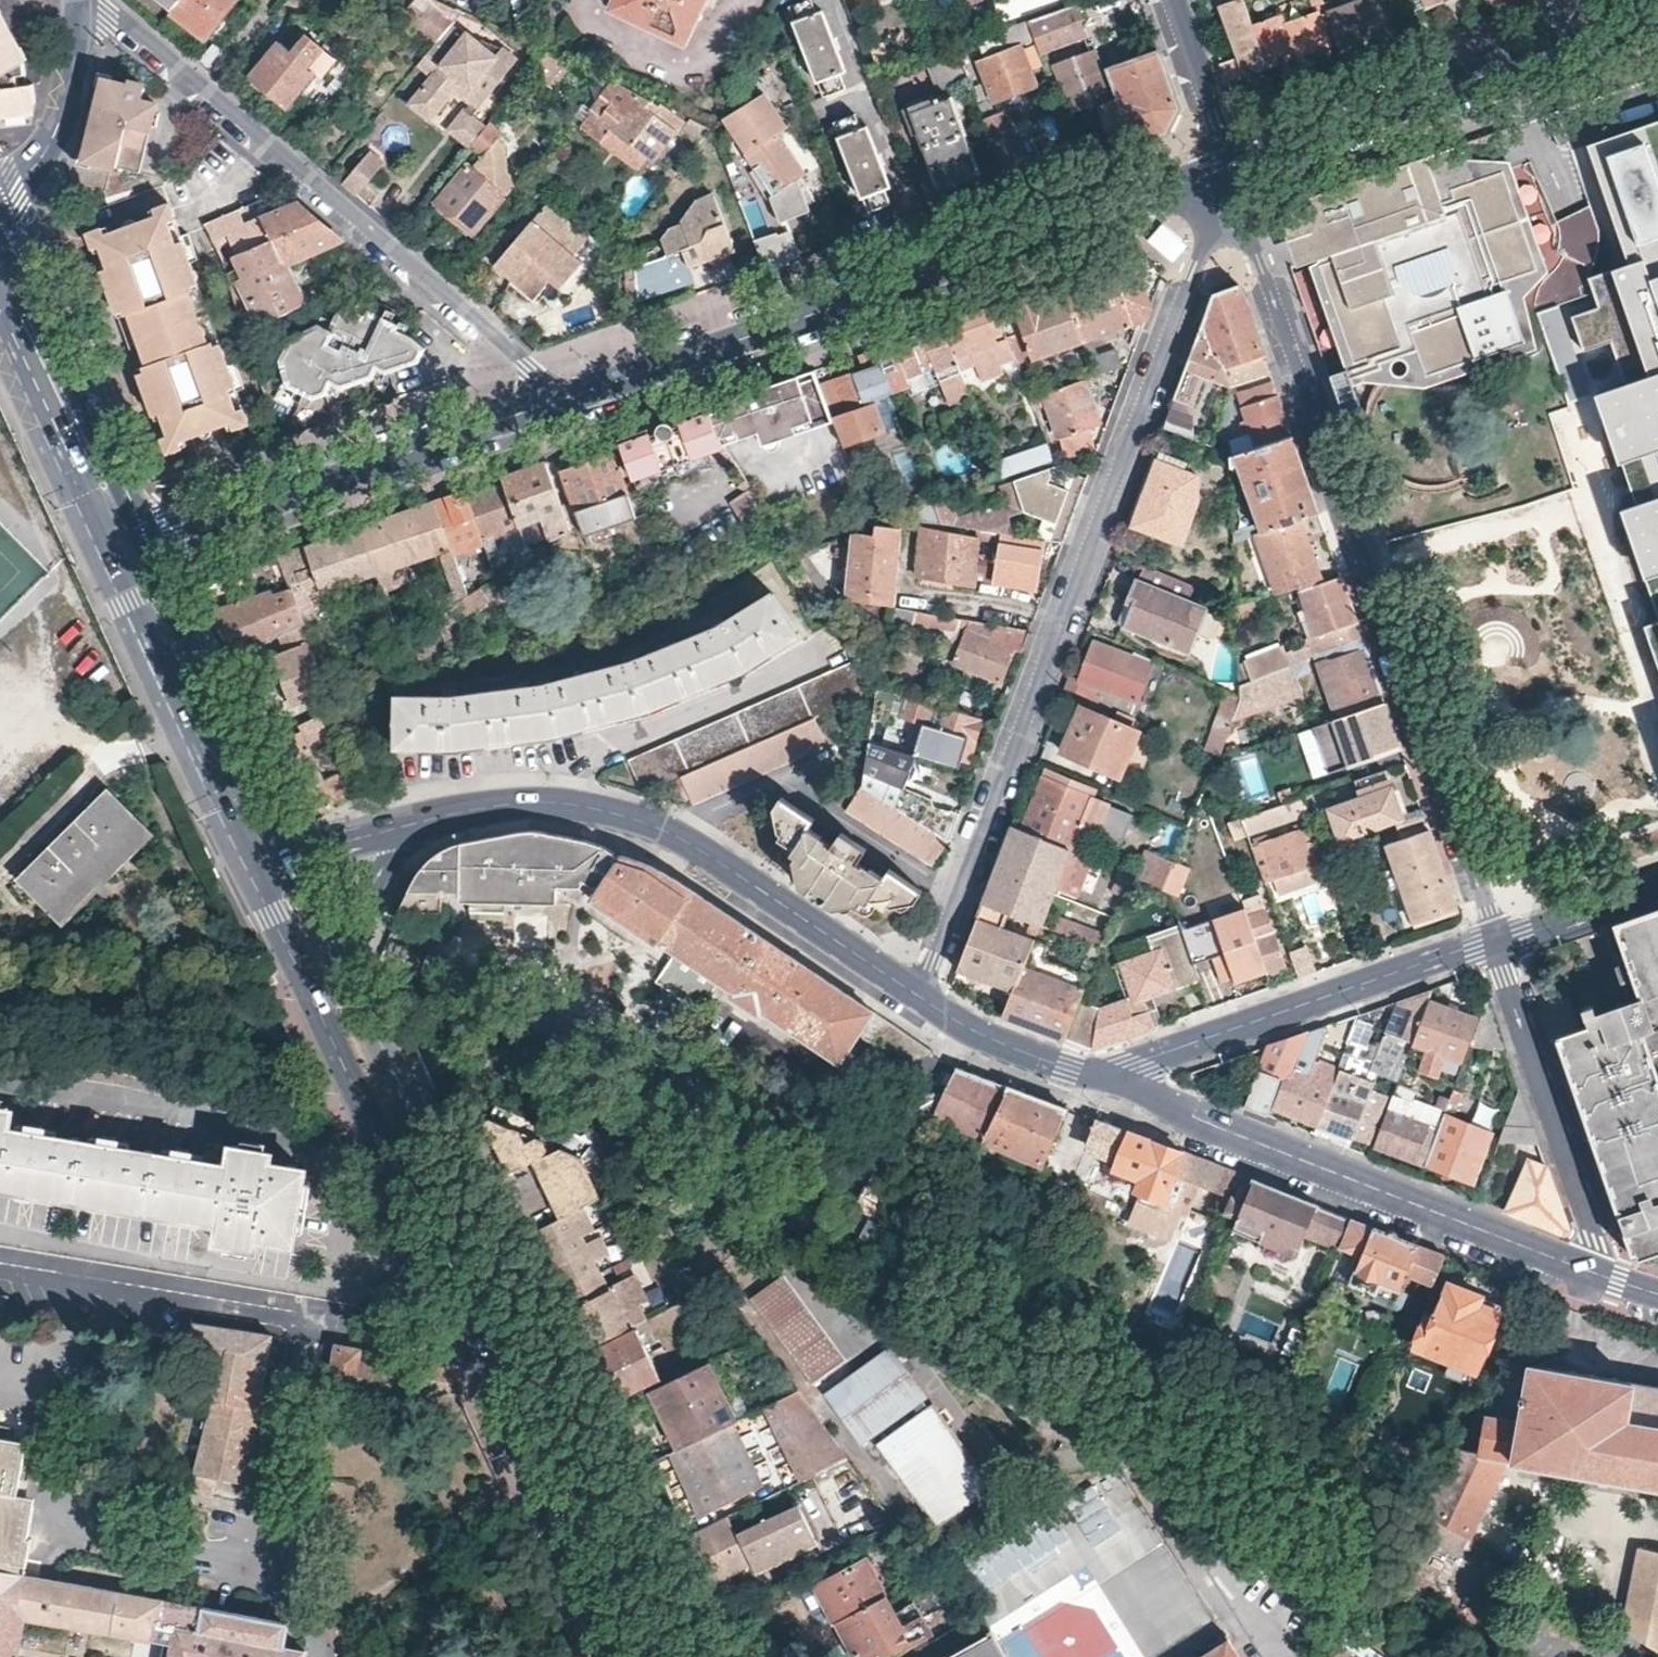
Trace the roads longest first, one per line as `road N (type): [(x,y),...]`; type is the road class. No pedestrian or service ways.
road 1 (residential): [(925,995),(1230,171)]
road 2 (secondary): [(659,1656),(328,945),(299,925)]
road 3 (residential): [(1230,171),(1497,938)]
road 4 (secondary): [(299,925),(303,963),(625,1656)]
road 5 (residential): [(273,875),(472,808),(545,801),(601,807),(678,834),(925,995)]
road 6 (residential): [(1230,171),(569,402)]
road 7 (residential): [(569,402),(110,11),(82,7)]
road 8 (residential): [(1609,1275),(1195,1117),(1107,1075)]
road 9 (residential): [(1657,13),(1230,171)]
road 10 (residential): [(569,402),(143,550)]
road 11 (residential): [(1107,1075),(1497,938)]
road 12 (residential): [(1497,938),(1609,1275)]
road 13 (secondary): [(118,557),(273,875)]
road 14 (secondary): [(0,297),(118,557)]
road 15 (residential): [(82,7),(62,119),(0,216)]
road 16 (residential): [(1107,1075),(969,1027),(925,995)]
road 17 (residential): [(1171,0),(1230,171)]
road 18 (residential): [(1497,938),(1657,884)]

